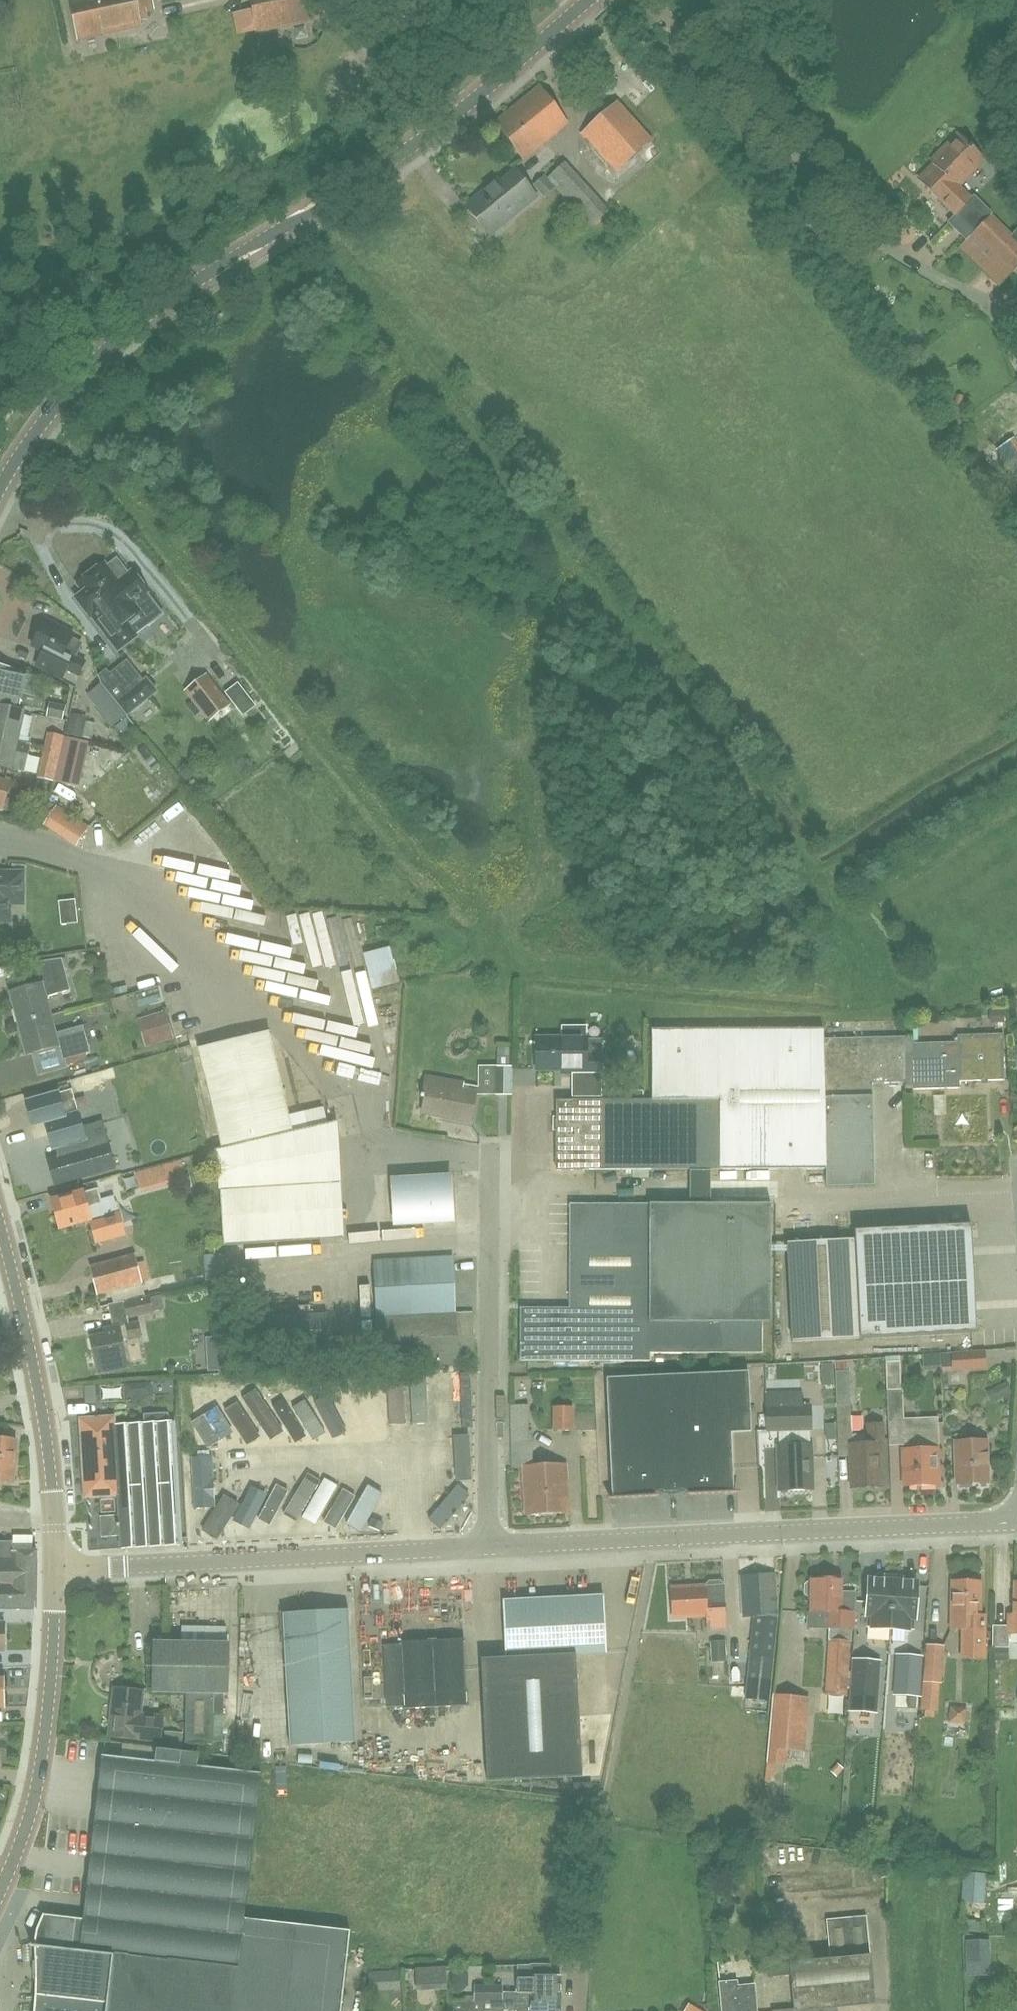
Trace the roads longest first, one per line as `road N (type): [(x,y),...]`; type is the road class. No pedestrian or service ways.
road 1 (tertiary): [(0,494),(45,420),(135,326),(427,140),(591,0)]
road 2 (unclassified): [(488,1548),(1016,1523)]
road 3 (unclassified): [(55,1569),(488,1548)]
road 4 (unclassified): [(488,1548),(491,1153)]
road 5 (tertiary): [(55,1569),(45,1431),(0,1226)]
road 6 (tertiary): [(0,1891),(40,1772),(55,1569)]

